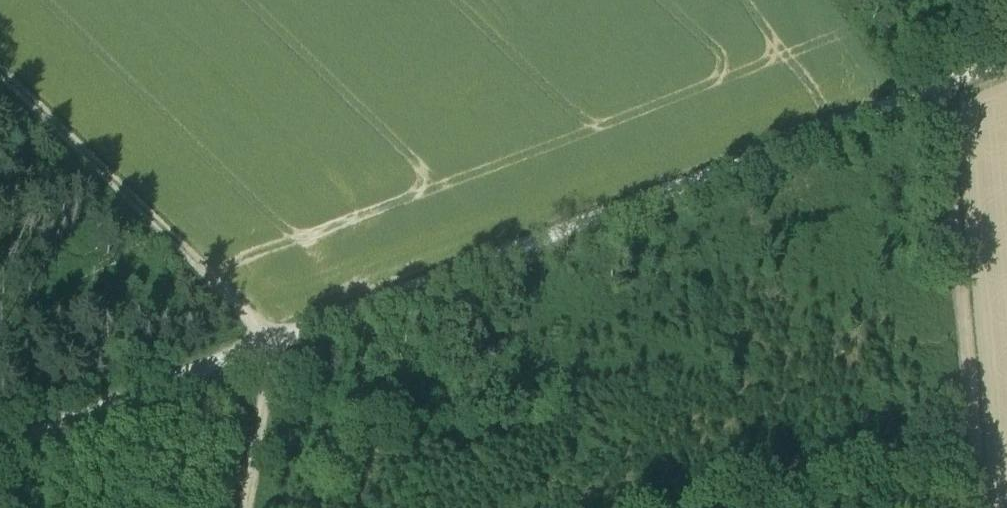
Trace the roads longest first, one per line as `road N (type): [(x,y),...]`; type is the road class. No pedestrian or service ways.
road 1 (unclassified): [(284,344),(1006,71)]
road 2 (track): [(944,96),(981,507)]
road 3 (track): [(0,68),(284,344)]
road 4 (track): [(0,452),(284,344)]
road 5 (track): [(254,507),(284,344)]

